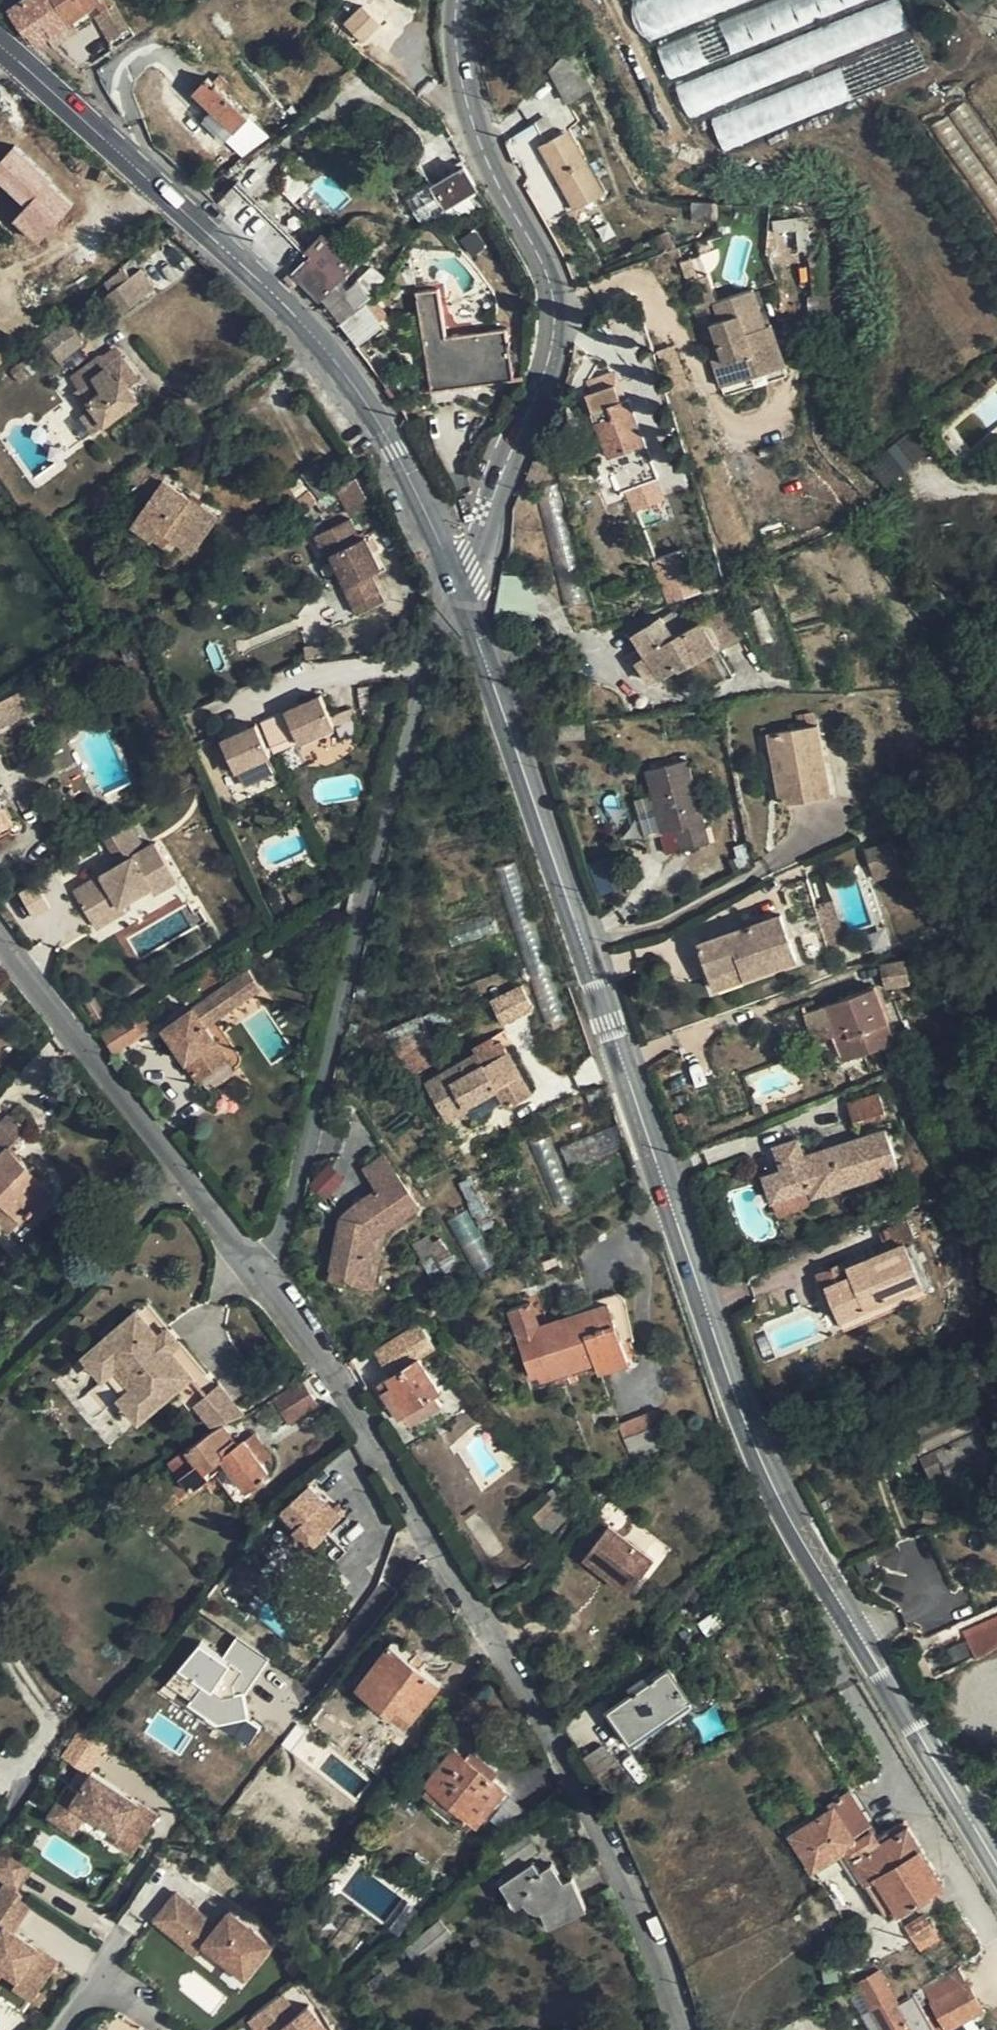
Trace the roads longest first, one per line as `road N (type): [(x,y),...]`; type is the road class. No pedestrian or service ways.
road 1 (tertiary): [(996,1863),(817,1565),(750,1436),(457,590)]
road 2 (residential): [(262,1272),(584,1793),(681,2029)]
road 3 (tertiary): [(457,590),(393,449),(325,352),(253,274),(0,46)]
road 4 (residential): [(457,590),(433,635),(280,1234),(262,1272)]
road 5 (residential): [(460,0),(459,58),(476,126),(547,269),(557,312),(539,401),(457,590)]
road 6 (residential): [(0,934),(187,1177)]
road 7 (residential): [(0,1365),(142,1211),(187,1177)]
road 8 (track): [(17,1784),(44,1731),(0,1647)]
road 9 (residential): [(187,1177),(262,1272)]

